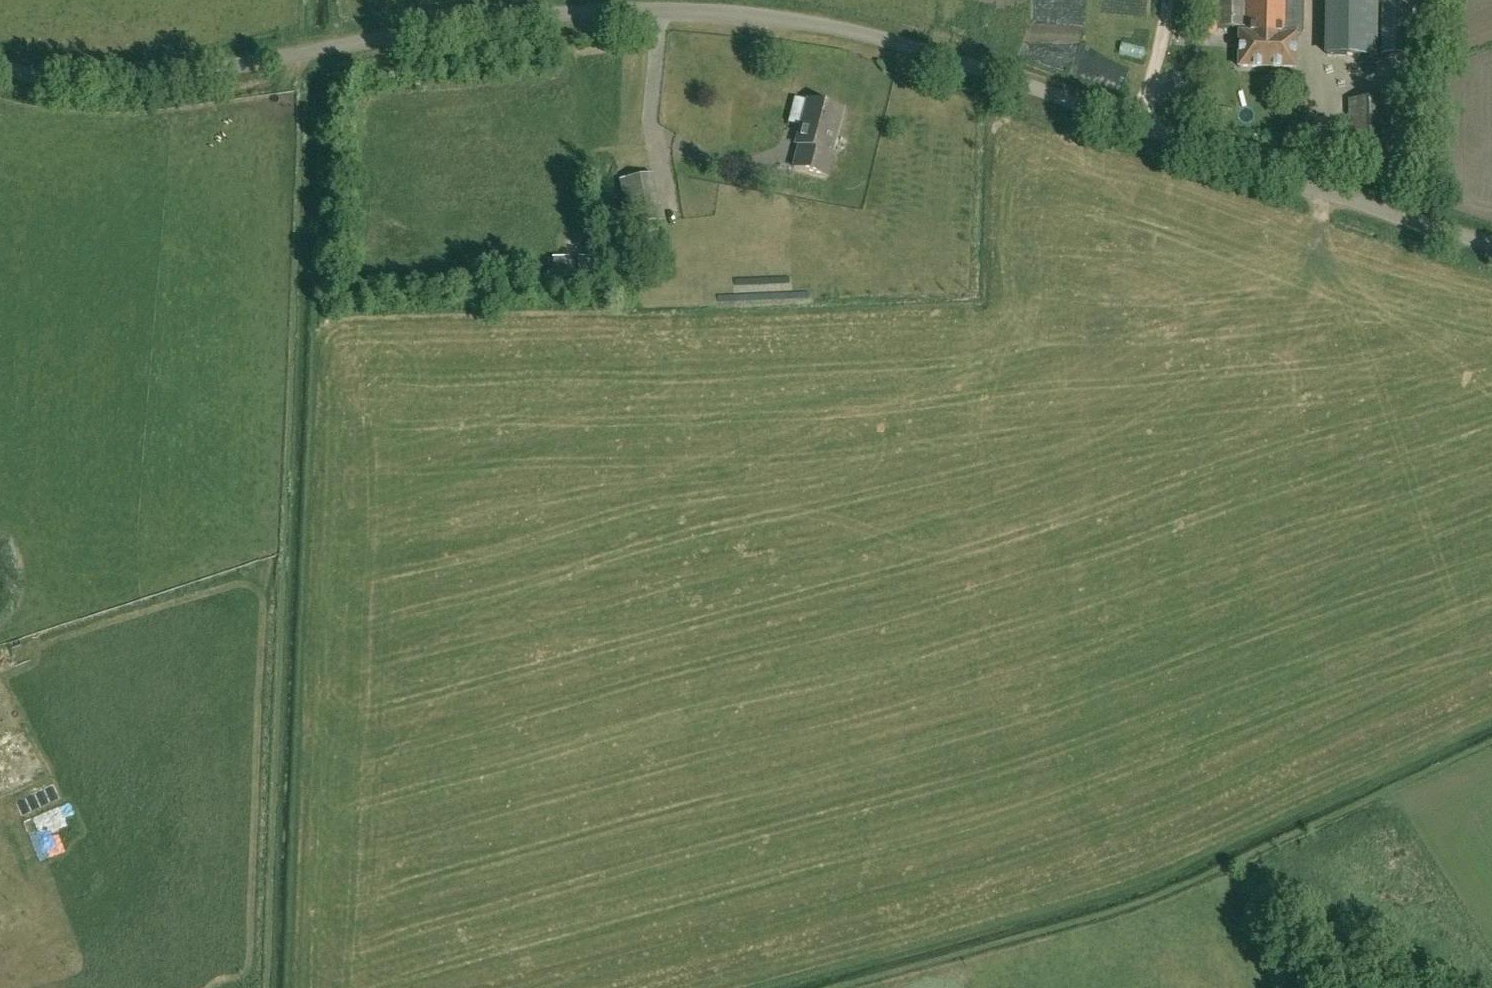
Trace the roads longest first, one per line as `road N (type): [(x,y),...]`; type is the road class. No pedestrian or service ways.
road 1 (unclassified): [(0,67),(48,78),(141,82),(576,10),(777,19),(923,50),(1491,243)]

